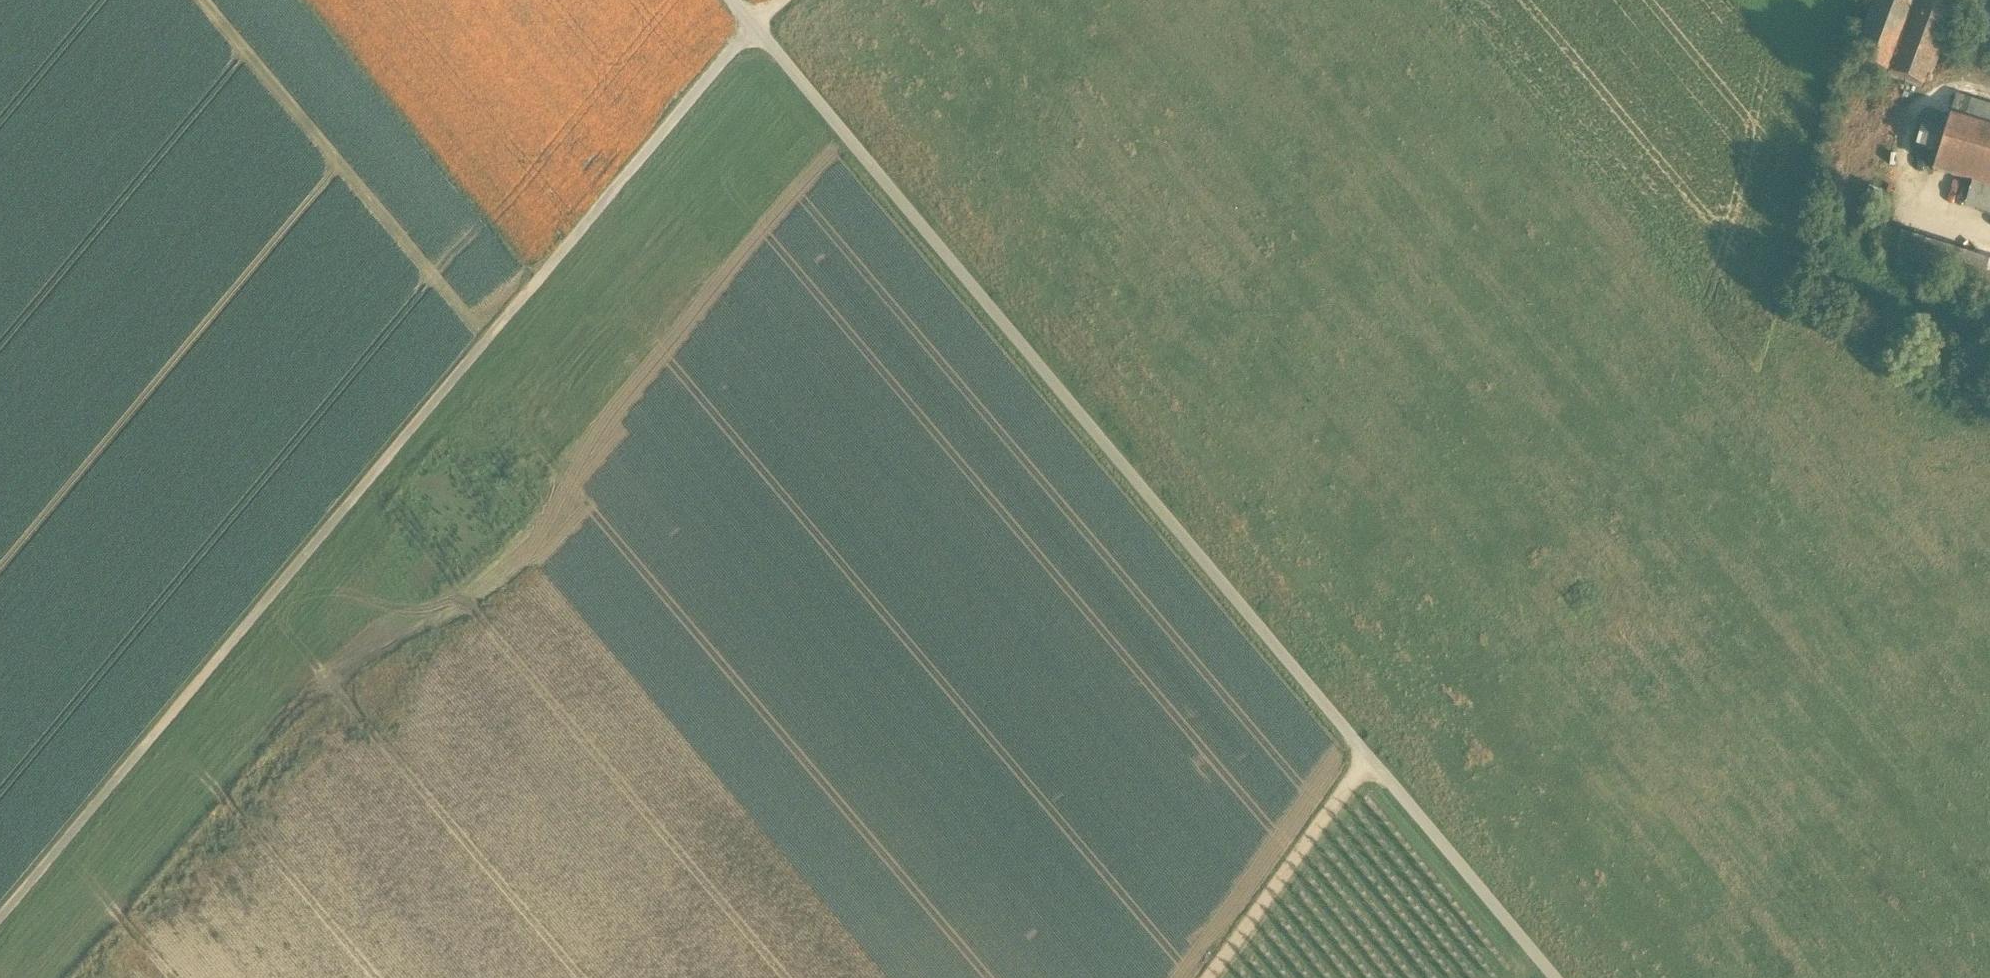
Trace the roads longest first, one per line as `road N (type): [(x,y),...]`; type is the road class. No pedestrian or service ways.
road 1 (track): [(1554,977),(731,0)]
road 2 (track): [(0,919),(780,0)]
road 3 (track): [(1207,977),(1367,756)]

